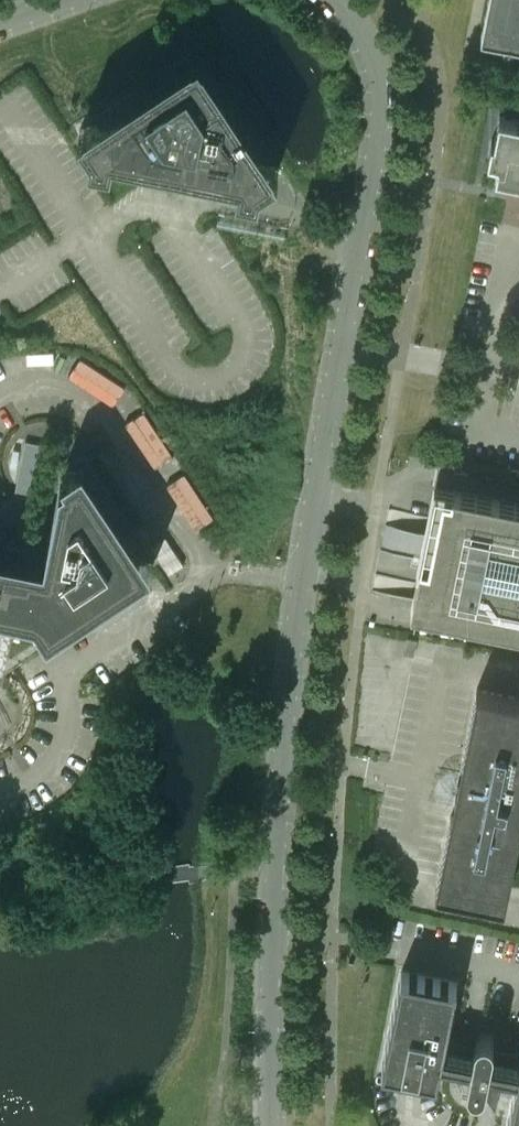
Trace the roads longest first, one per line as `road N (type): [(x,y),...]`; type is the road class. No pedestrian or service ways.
road 1 (unclassified): [(273,1125),(272,947),(299,613),(381,107),(378,62),(343,0)]

